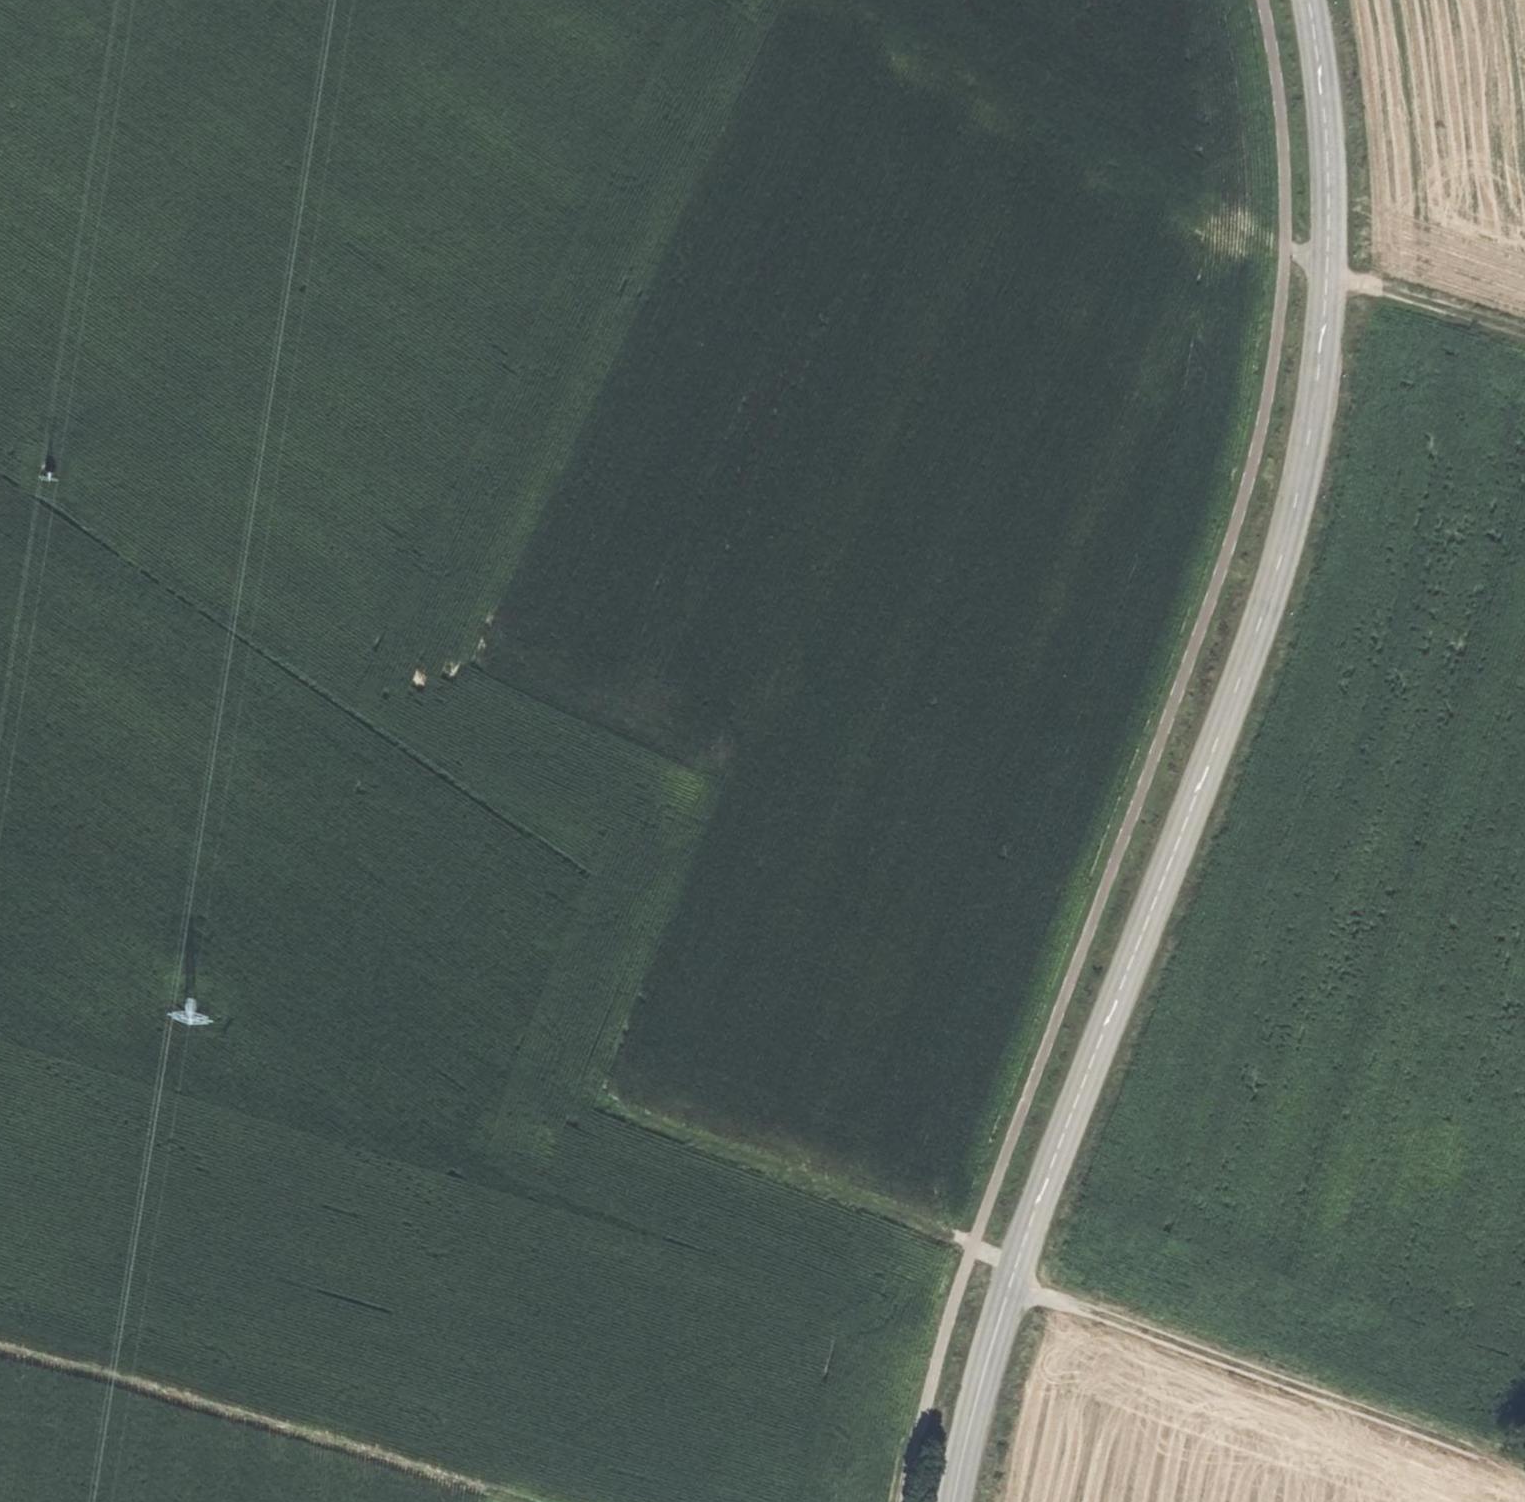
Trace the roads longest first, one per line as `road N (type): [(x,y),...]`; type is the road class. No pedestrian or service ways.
road 1 (secondary): [(1310,0),(1327,143),(1328,251),(1301,483),(1230,708),(1010,1284),(954,1501)]
road 2 (track): [(1524,1464),(1010,1284)]

